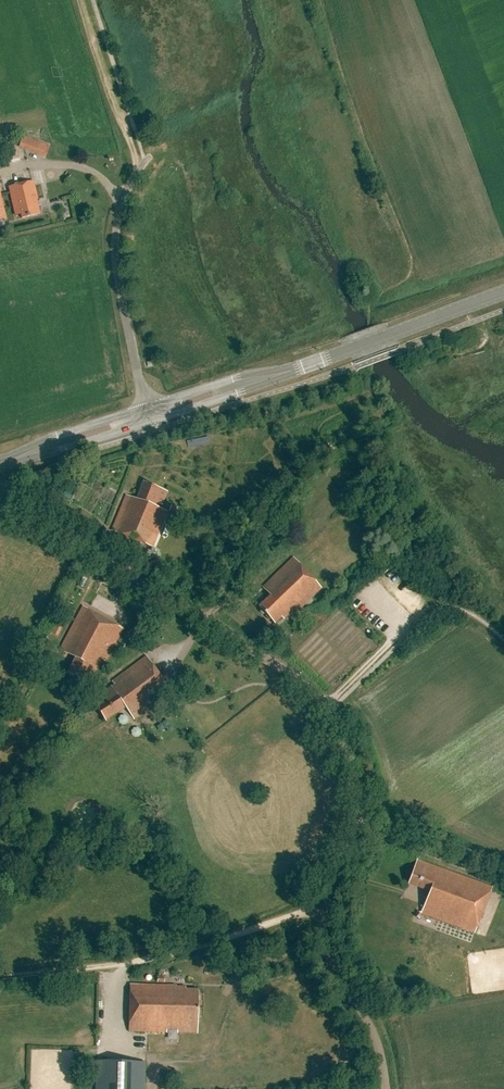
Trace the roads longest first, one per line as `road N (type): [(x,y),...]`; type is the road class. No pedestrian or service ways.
road 1 (unclassified): [(386,1088),(378,1046),(325,929),(357,807),(345,741),(329,712),(296,679),(135,576),(0,505)]
road 2 (primary): [(148,419),(503,296)]
road 3 (track): [(0,979),(168,955),(327,910)]
road 4 (unclassified): [(148,419),(117,256),(124,200),(141,171)]
road 5 (track): [(356,821),(503,884)]
road 6 (primary): [(0,464),(148,419)]

